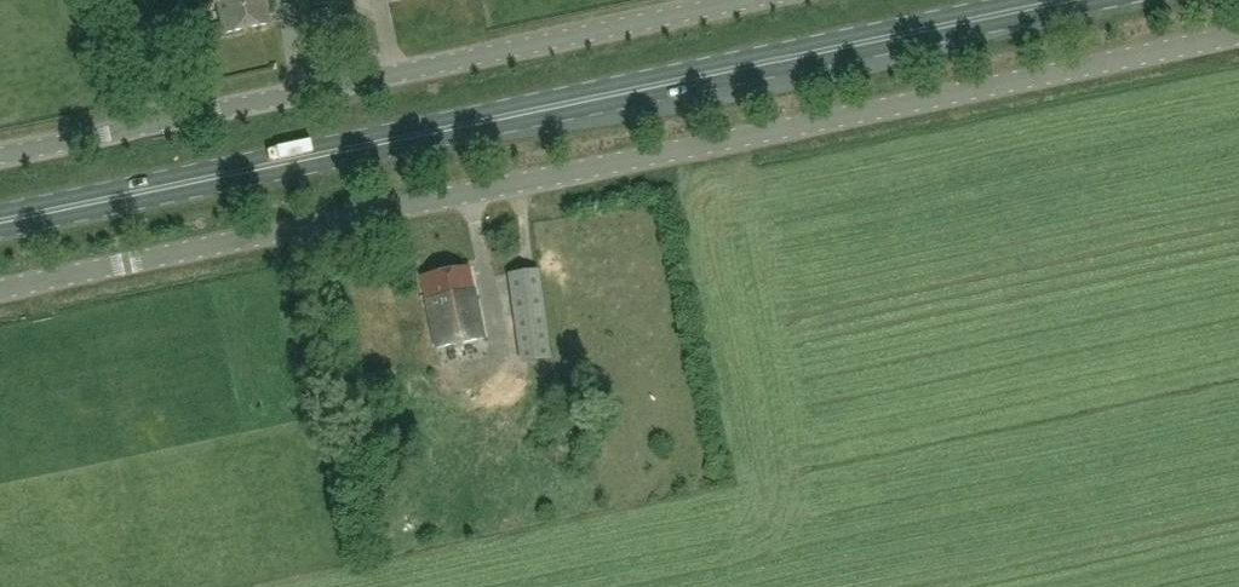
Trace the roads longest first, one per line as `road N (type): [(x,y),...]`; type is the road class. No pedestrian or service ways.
road 1 (unclassified): [(0,292),(1238,36)]
road 2 (primary): [(0,225),(1071,0)]
road 3 (unclassified): [(167,124),(772,0)]
road 4 (unclassified): [(0,159),(167,124)]
road 5 (unclassified): [(167,124),(140,0)]

